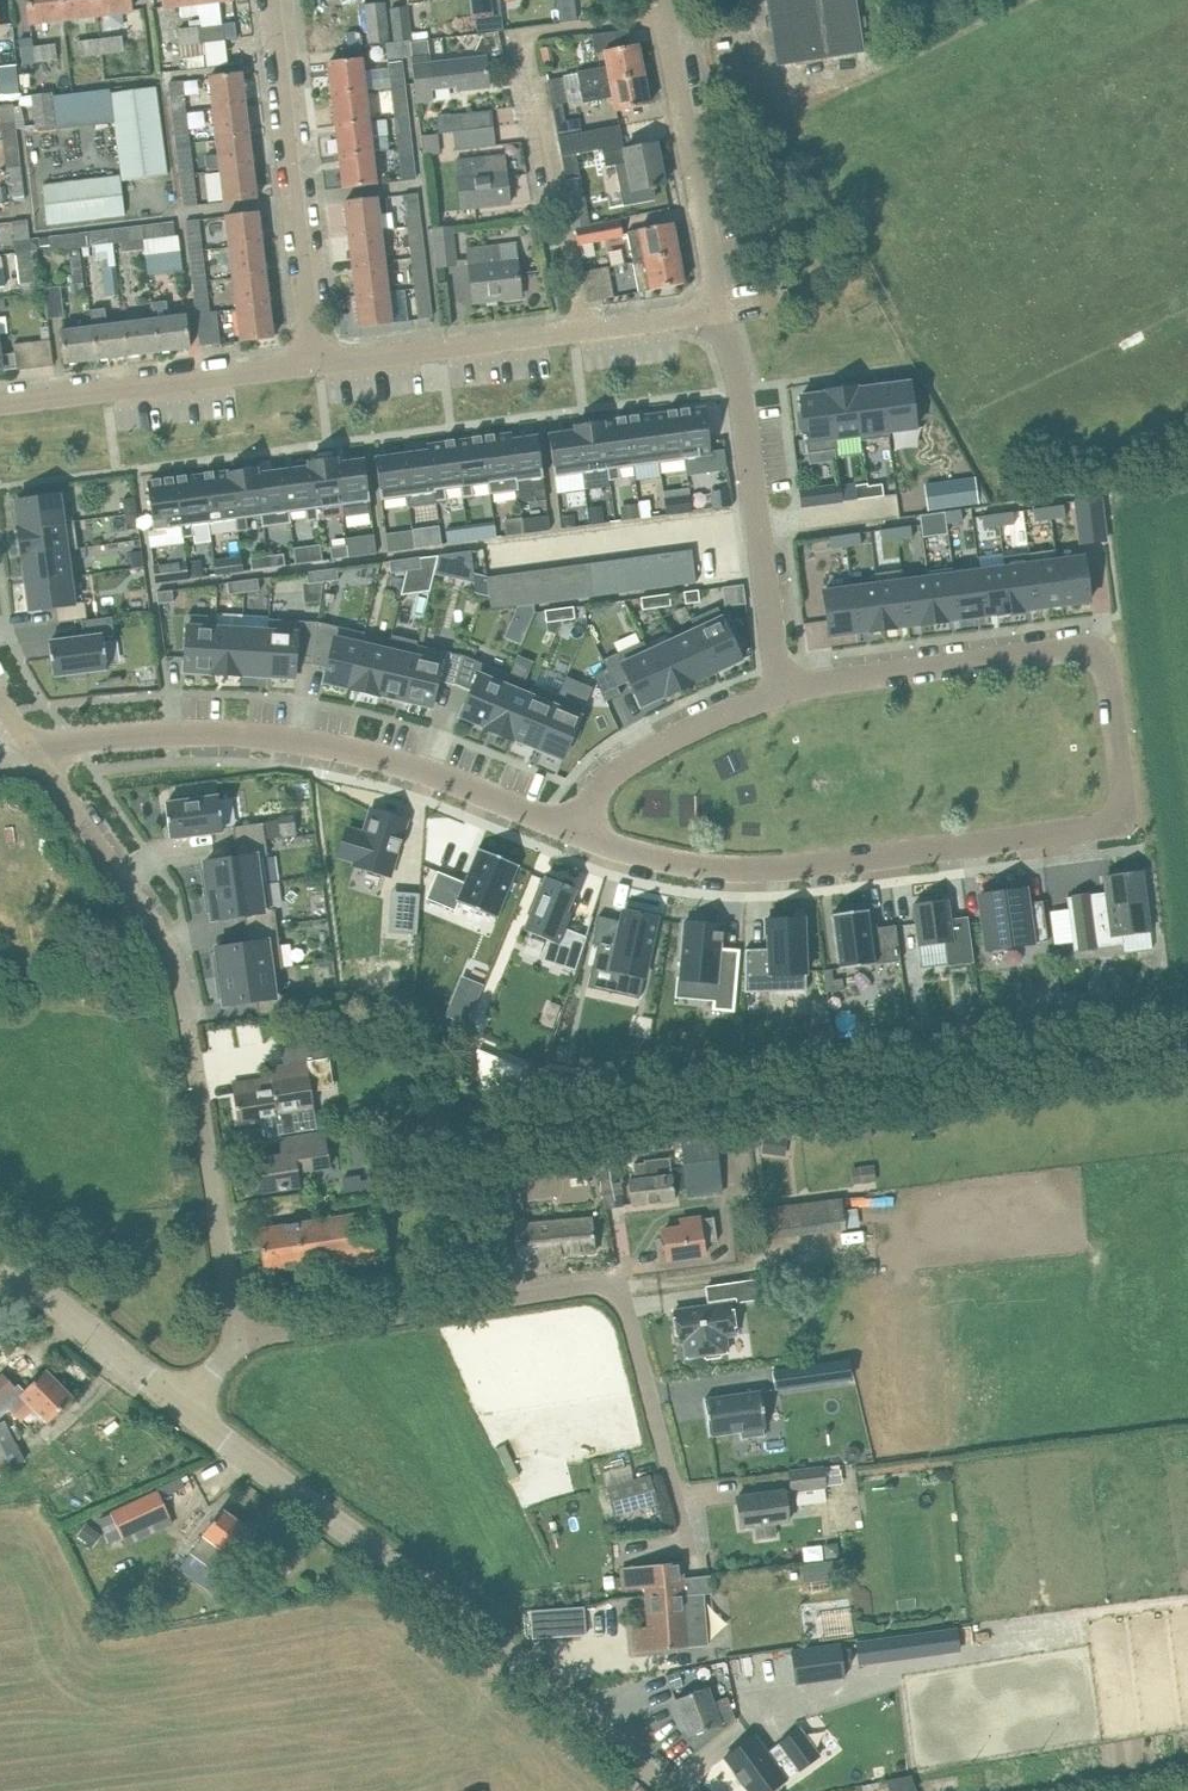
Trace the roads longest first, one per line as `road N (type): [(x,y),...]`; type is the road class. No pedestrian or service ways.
road 1 (residential): [(780,689),(1069,650),(1093,655),(1108,678),(1125,794),(1121,814),(1102,825),(786,869),(673,864),(571,832)]
road 2 (residential): [(690,1554),(629,1312),(607,1288),(237,1339)]
road 3 (residential): [(678,1790),(185,1407)]
road 4 (residential): [(571,832),(421,770),(277,737),(182,732),(35,752)]
road 5 (residential): [(583,330),(529,35),(664,17)]
road 6 (residential): [(780,689),(740,389),(710,307)]
road 7 (residential): [(314,364),(270,0)]
road 8 (residential): [(0,403),(314,364)]
road 9 (residential): [(186,1023),(176,959),(35,752)]
road 10 (residential): [(710,307),(714,283),(664,17)]
road 11 (residential): [(237,1339),(190,1050)]
road 12 (residential): [(314,364),(583,330)]
road 13 (residential): [(571,832),(612,772),(780,689)]
road 14 (residential): [(185,1407),(0,1259)]
road 15 (residential): [(583,330),(710,307)]

